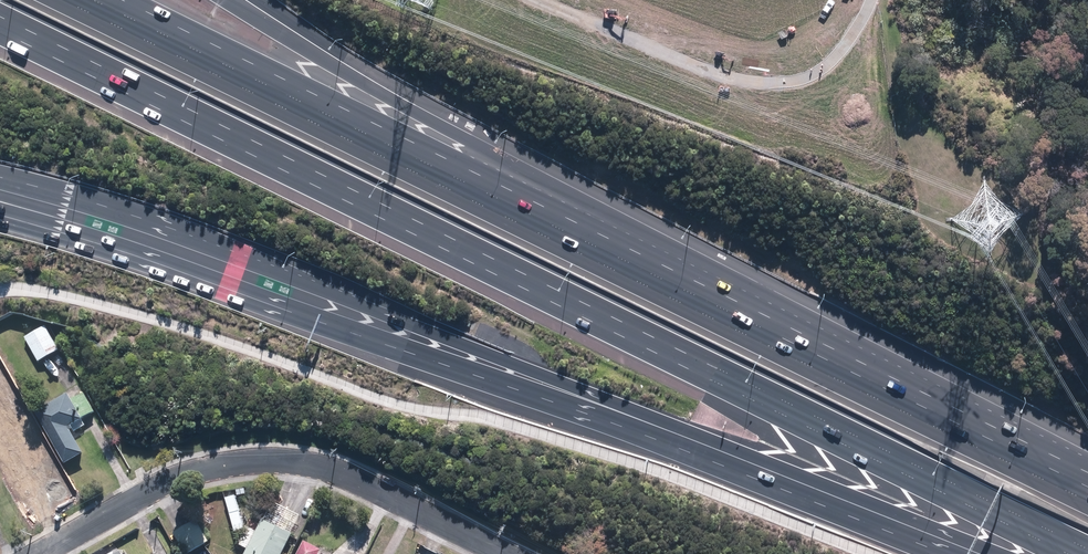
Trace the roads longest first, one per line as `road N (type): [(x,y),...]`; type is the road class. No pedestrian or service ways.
road 1 (motorway): [(1065,553),(0,30)]
road 2 (motorway): [(93,0),(922,407)]
road 3 (motorway): [(224,0),(922,407)]
road 4 (motorway): [(557,397),(235,252),(0,179)]
road 5 (motorway): [(557,397),(0,219)]
road 6 (residential): [(500,553),(331,469),(263,461),(153,489),(40,553)]
road 7 (motorway): [(970,553),(557,397)]
road 8 (motorway): [(922,407),(1087,488)]

